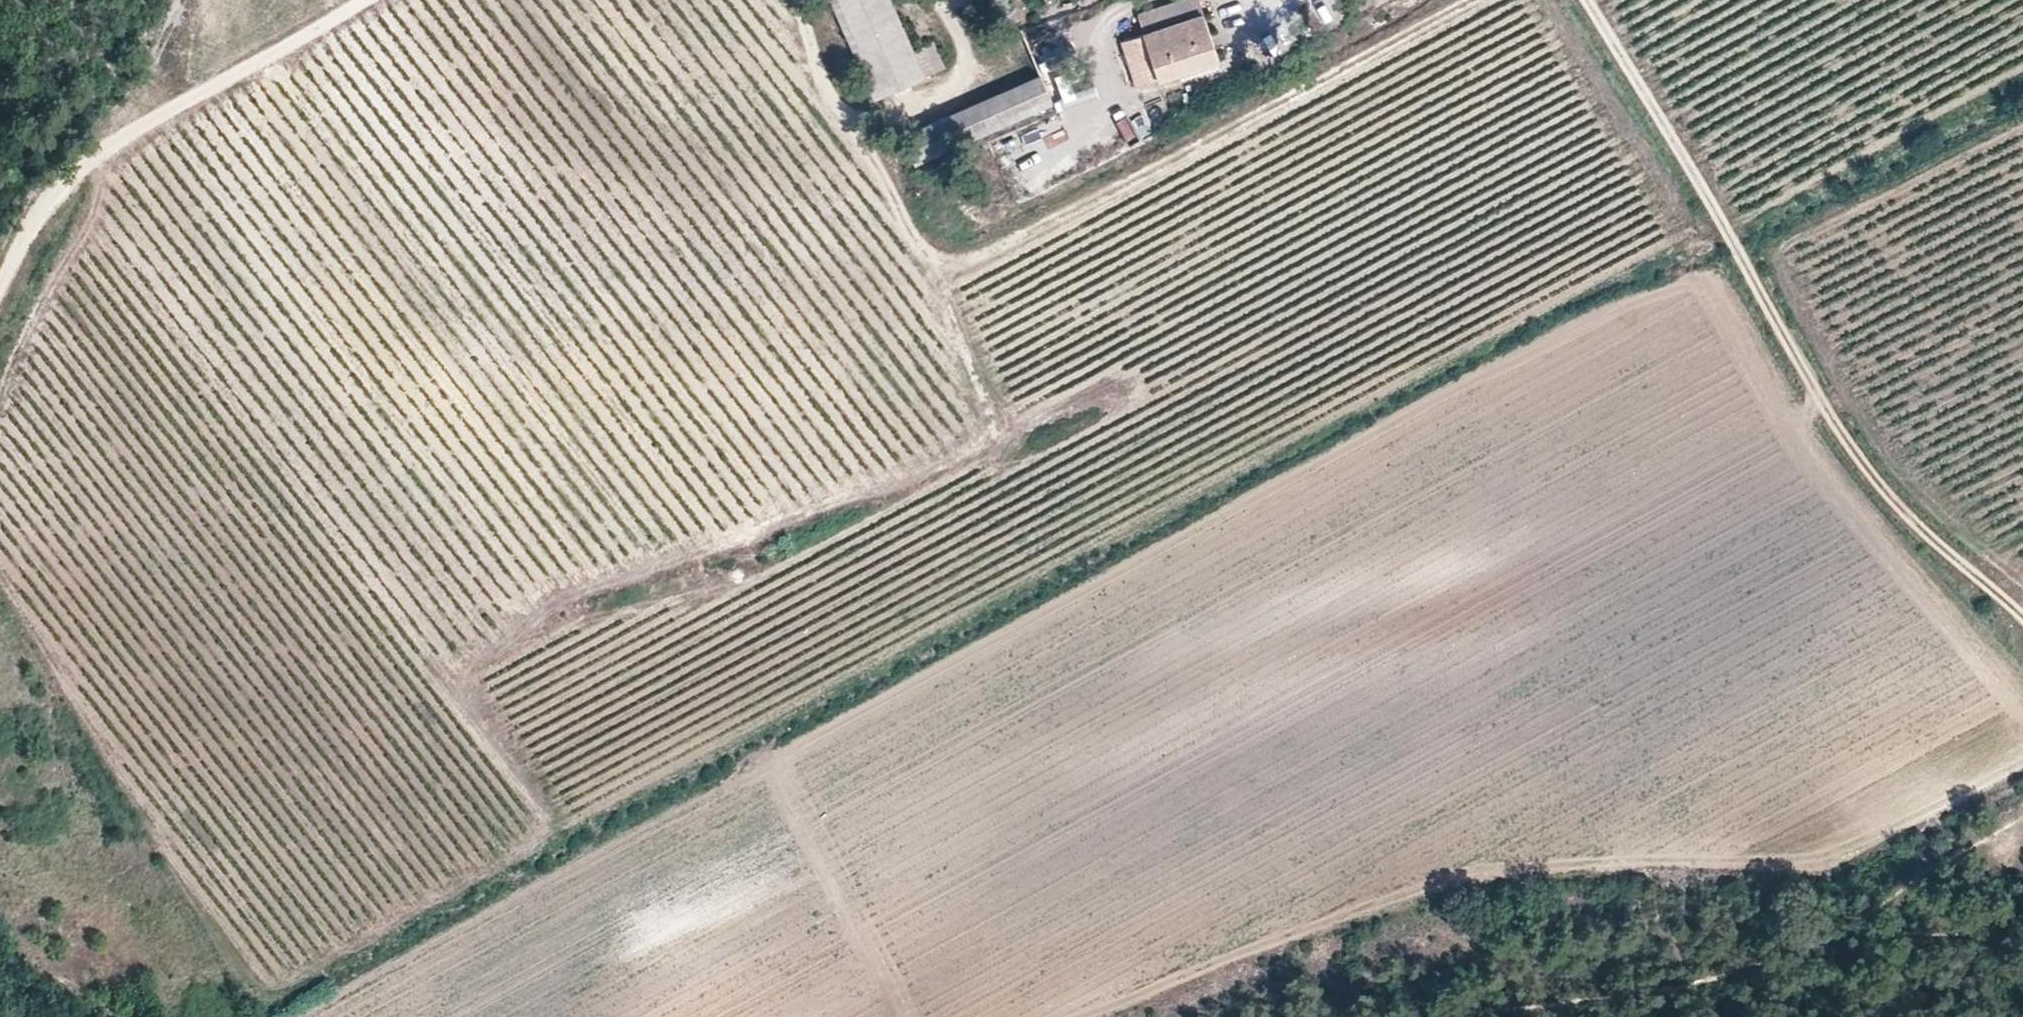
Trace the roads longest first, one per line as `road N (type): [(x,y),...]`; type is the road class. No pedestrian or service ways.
road 1 (track): [(2022,616),(1886,490),(1794,352),(1585,0)]
road 2 (track): [(382,0),(154,120),(77,174),(0,292)]

